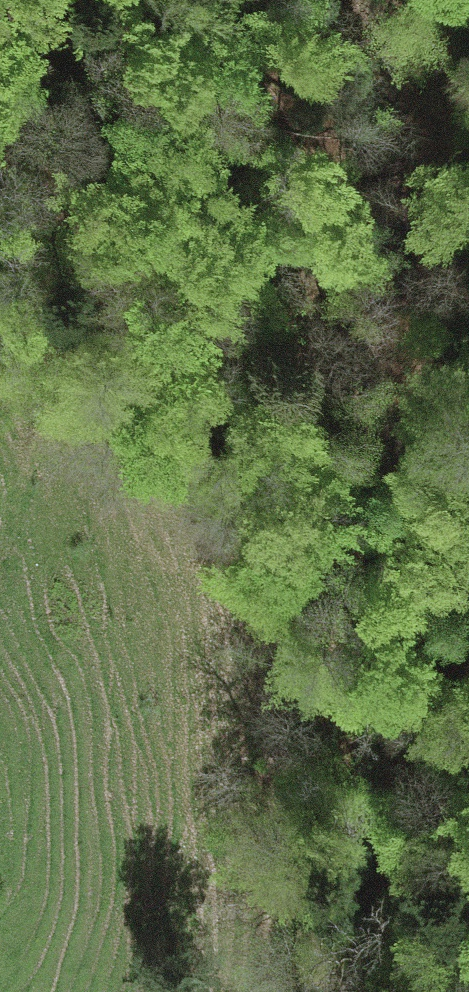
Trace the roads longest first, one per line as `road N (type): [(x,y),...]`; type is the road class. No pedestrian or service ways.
road 1 (track): [(5,119),(136,320),(254,615),(278,837),(269,991)]
road 2 (track): [(5,119),(40,250),(38,383),(0,538)]

